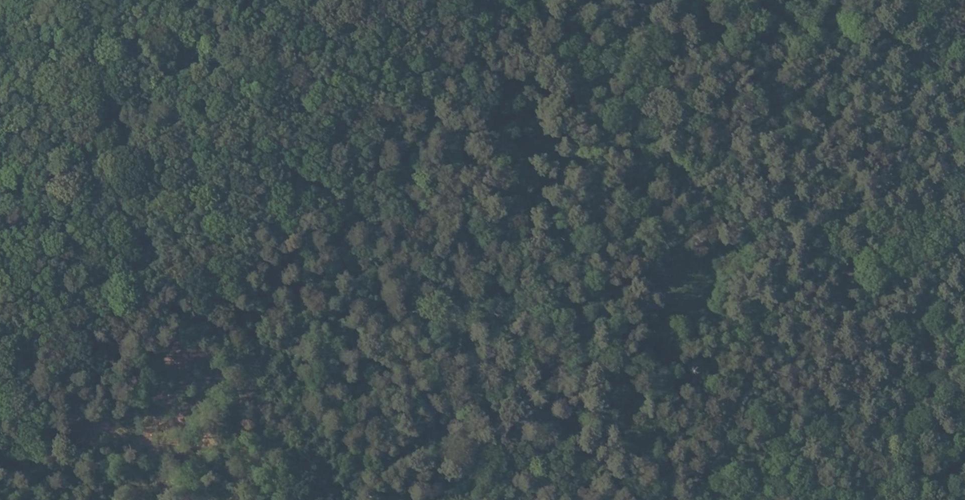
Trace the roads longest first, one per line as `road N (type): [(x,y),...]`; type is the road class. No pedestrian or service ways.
road 1 (track): [(313,29),(371,136),(395,241),(540,499)]
road 2 (track): [(0,267),(157,139),(313,29)]

